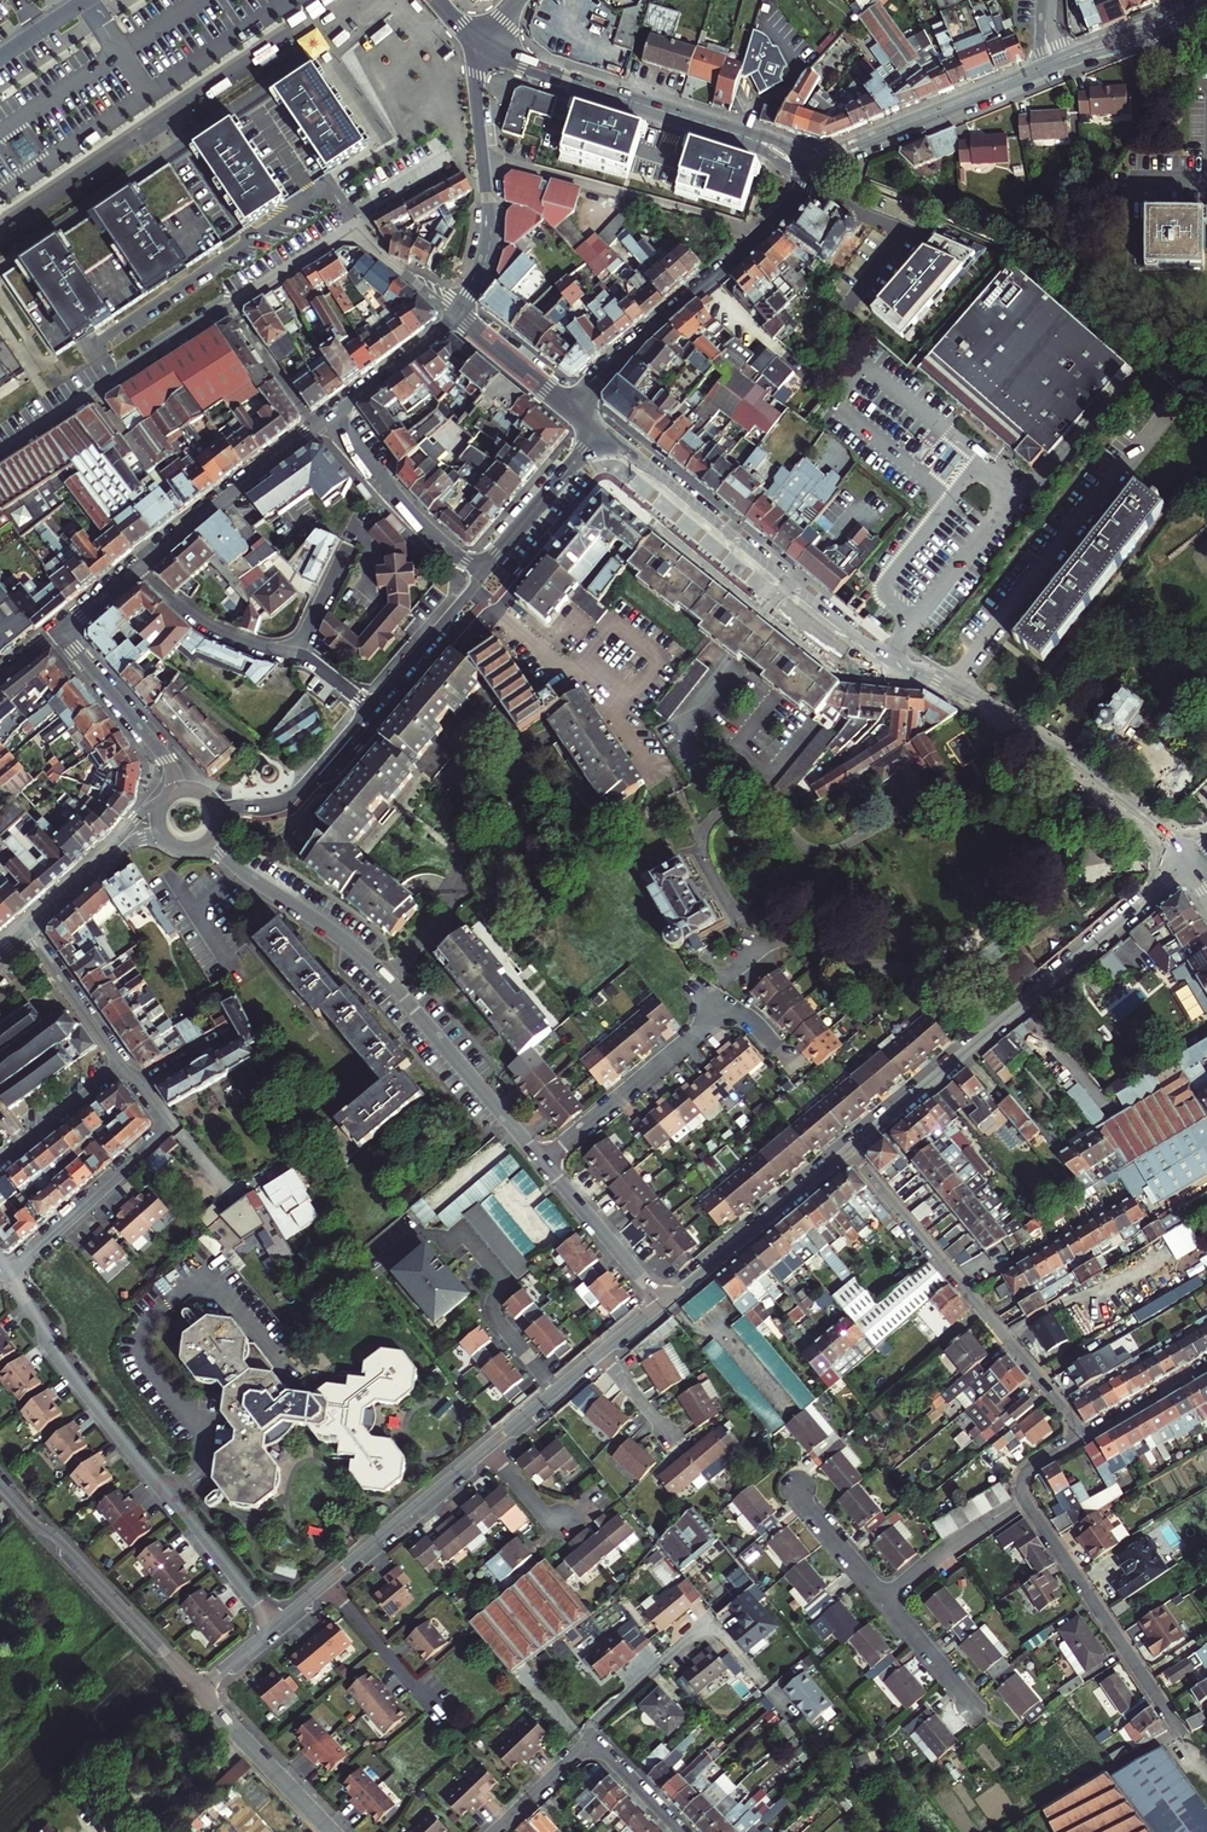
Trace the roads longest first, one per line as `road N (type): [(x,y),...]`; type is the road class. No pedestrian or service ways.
road 1 (secondary): [(600,431),(840,630),(1034,741),(1139,814),(1191,860)]
road 2 (residential): [(543,1160),(369,962),(210,840)]
road 3 (residential): [(1191,860),(847,1151)]
road 4 (residential): [(6,1272),(41,1317),(55,1352),(277,1628)]
road 5 (secondary): [(810,164),(478,44)]
road 6 (secondary): [(575,412),(628,351),(776,221),(810,164)]
road 7 (residential): [(387,1263),(419,1238),(442,1246),(463,1230),(508,1284),(493,1300),(494,1316),(557,1391)]
road 8 (residential): [(200,1693),(0,1480)]
road 9 (residential): [(1026,1499),(1181,1734)]
road 10 (secondary): [(478,44),(487,245),(457,315)]
road 11 (residential): [(0,455),(230,305)]
road 12 (residential): [(369,708),(303,658),(196,619),(138,569)]
road 13 (residential): [(6,1272),(169,1126),(140,1087)]
road 14 (residential): [(1054,64),(810,164)]
road 15 (residential): [(543,1160),(726,1008)]
road 16 (residential): [(847,1151),(664,1302)]
road 17 (secondary): [(314,427),(138,569)]
road 18 (tertiary): [(330,416),(422,526),(484,572)]
road 19 (residential): [(488,1448),(327,1582)]
road 20 (secondary): [(61,632),(165,758),(174,792)]
road 21 (residential): [(959,1285),(1130,1186)]
road 22 (residential): [(1081,1438),(959,1285)]
road 23 (secondary): [(218,819),(231,808),(291,795),(369,708)]
road 24 (residential): [(332,1831),(200,1693)]
road 25 (residential): [(664,1302),(543,1160)]
road 26 (secondary): [(484,572),(600,431)]
road 27 (secondary): [(369,708),(484,572)]
road 28 (residential): [(959,1285),(847,1151)]
road 29 (residential): [(1026,1499),(882,1596)]
road 30 (residential): [(709,1619),(610,1709),(591,1739)]
road 31 (residential): [(122,1064),(26,930)]
road 32 (residential): [(327,1582),(433,1705)]
road 33 (secondary): [(457,315),(330,416)]
road 34 (residential): [(1206,8),(1054,64)]
road 35 (residential): [(0,1161),(122,1064)]
road 36 (secondary): [(575,412),(457,315)]
road 37 (residential): [(230,305),(314,427)]
road 38 (residential): [(882,1596),(973,1711)]
road 39 (residential): [(1206,1364),(1081,1438)]
road 40 (residential): [(230,305),(348,228)]
road 41 (residential): [(794,1486),(882,1596)]
road 42 (residential): [(348,228),(457,315)]
road 43 (residential): [(591,1739),(494,1831)]
road 44 (residential): [(591,1739),(680,1831)]
road 45 (residential): [(444,158),(362,207),(348,228)]

